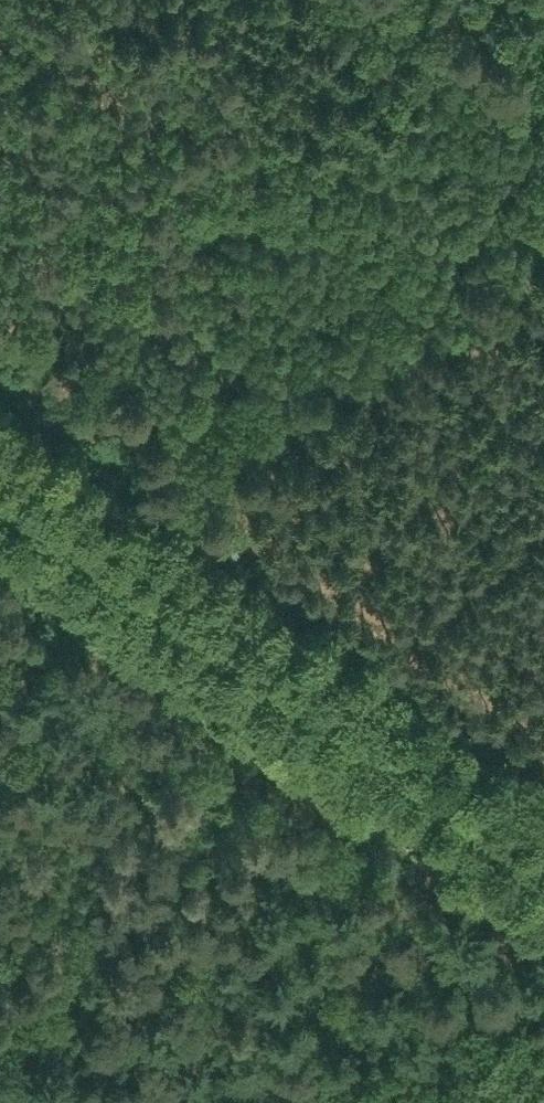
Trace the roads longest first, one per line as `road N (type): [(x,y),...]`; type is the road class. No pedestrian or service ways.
road 1 (track): [(543,868),(310,692),(0,482)]

